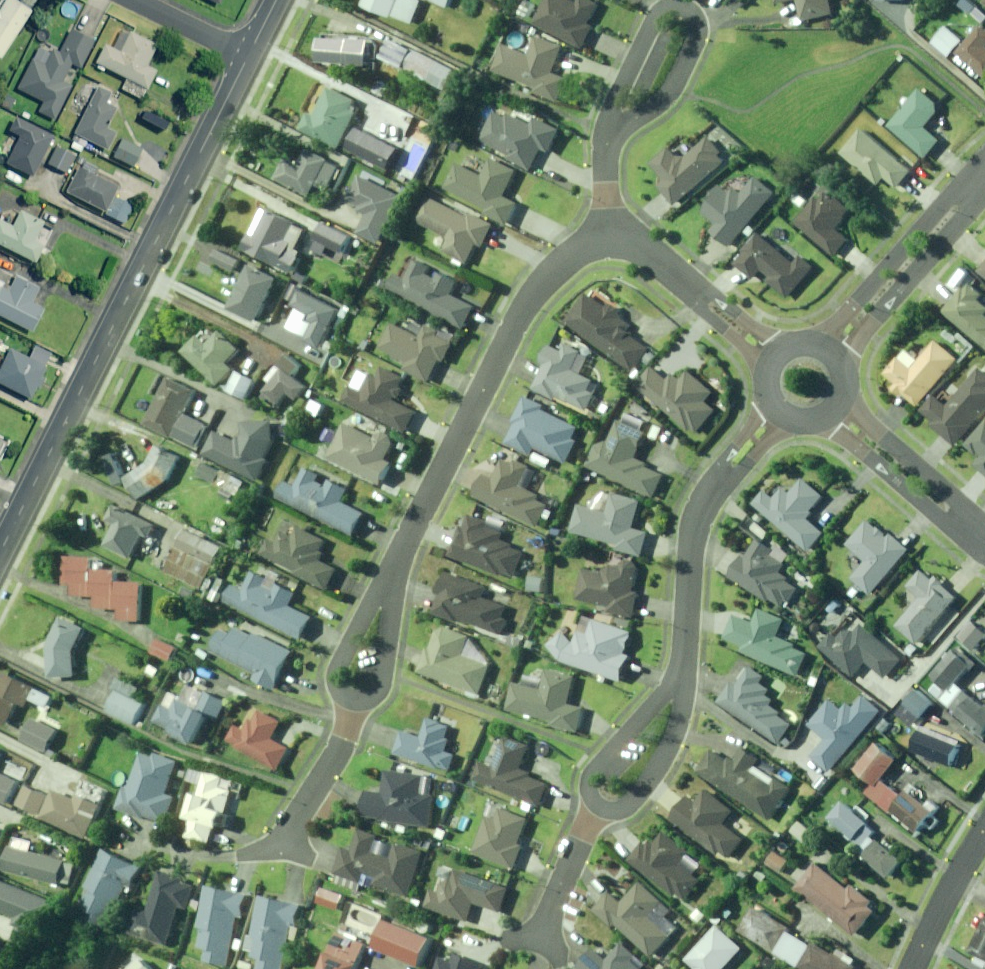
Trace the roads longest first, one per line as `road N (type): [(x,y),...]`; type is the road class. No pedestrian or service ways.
road 1 (tertiary): [(0,555),(249,56)]
road 2 (residential): [(391,584),(412,515),(532,291),(612,232)]
road 3 (residential): [(613,128),(673,87),(701,32),(698,16),(673,6),(654,16),(615,101)]
road 4 (residential): [(686,670),(698,515),(781,408)]
road 5 (residential): [(830,352),(984,174)]
road 6 (residential): [(612,232),(637,243),(773,360)]
road 7 (residential): [(831,406),(984,542)]
road 8 (residential): [(598,800),(607,807),(631,803),(669,748),(686,670)]
road 9 (residential): [(686,670),(596,769),(590,793),(598,800)]
road 10 (residential): [(285,842),(336,750),(354,700)]
road 11 (residential): [(984,831),(910,968)]
road 12 (residential): [(598,800),(542,933)]
road 13 (residential): [(391,584),(368,608),(336,673),(337,689),(354,700)]
road 14 (residential): [(354,700),(379,688),(391,584)]
road 15 (residential): [(135,0),(249,56)]

